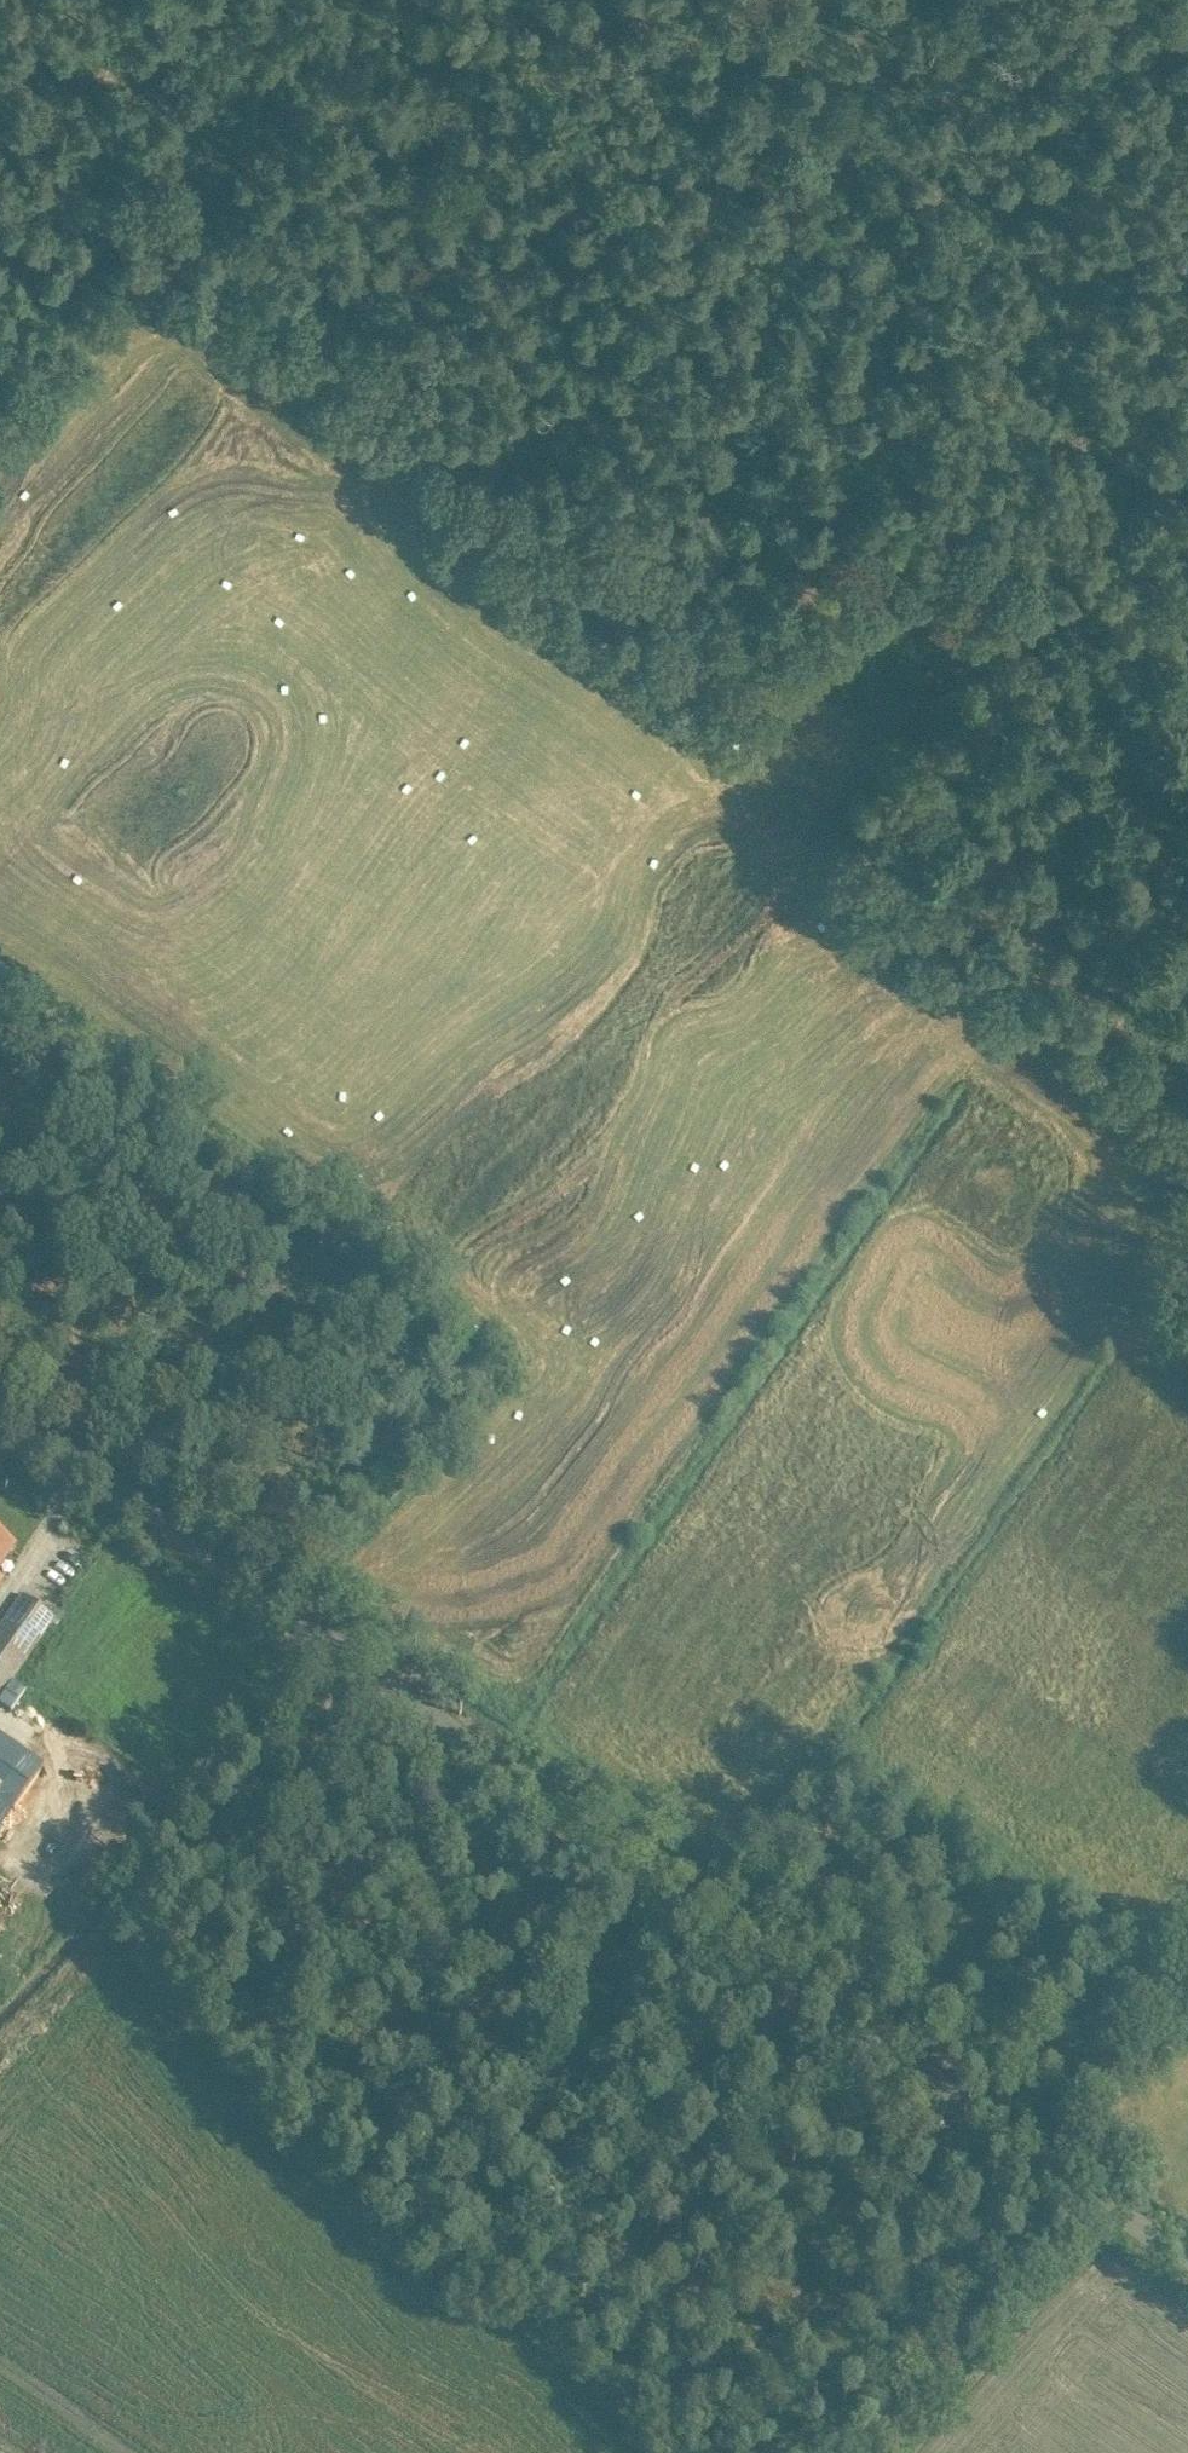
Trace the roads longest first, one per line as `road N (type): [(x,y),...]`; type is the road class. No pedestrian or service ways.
road 1 (unclassified): [(1187,2261),(0,1407)]

